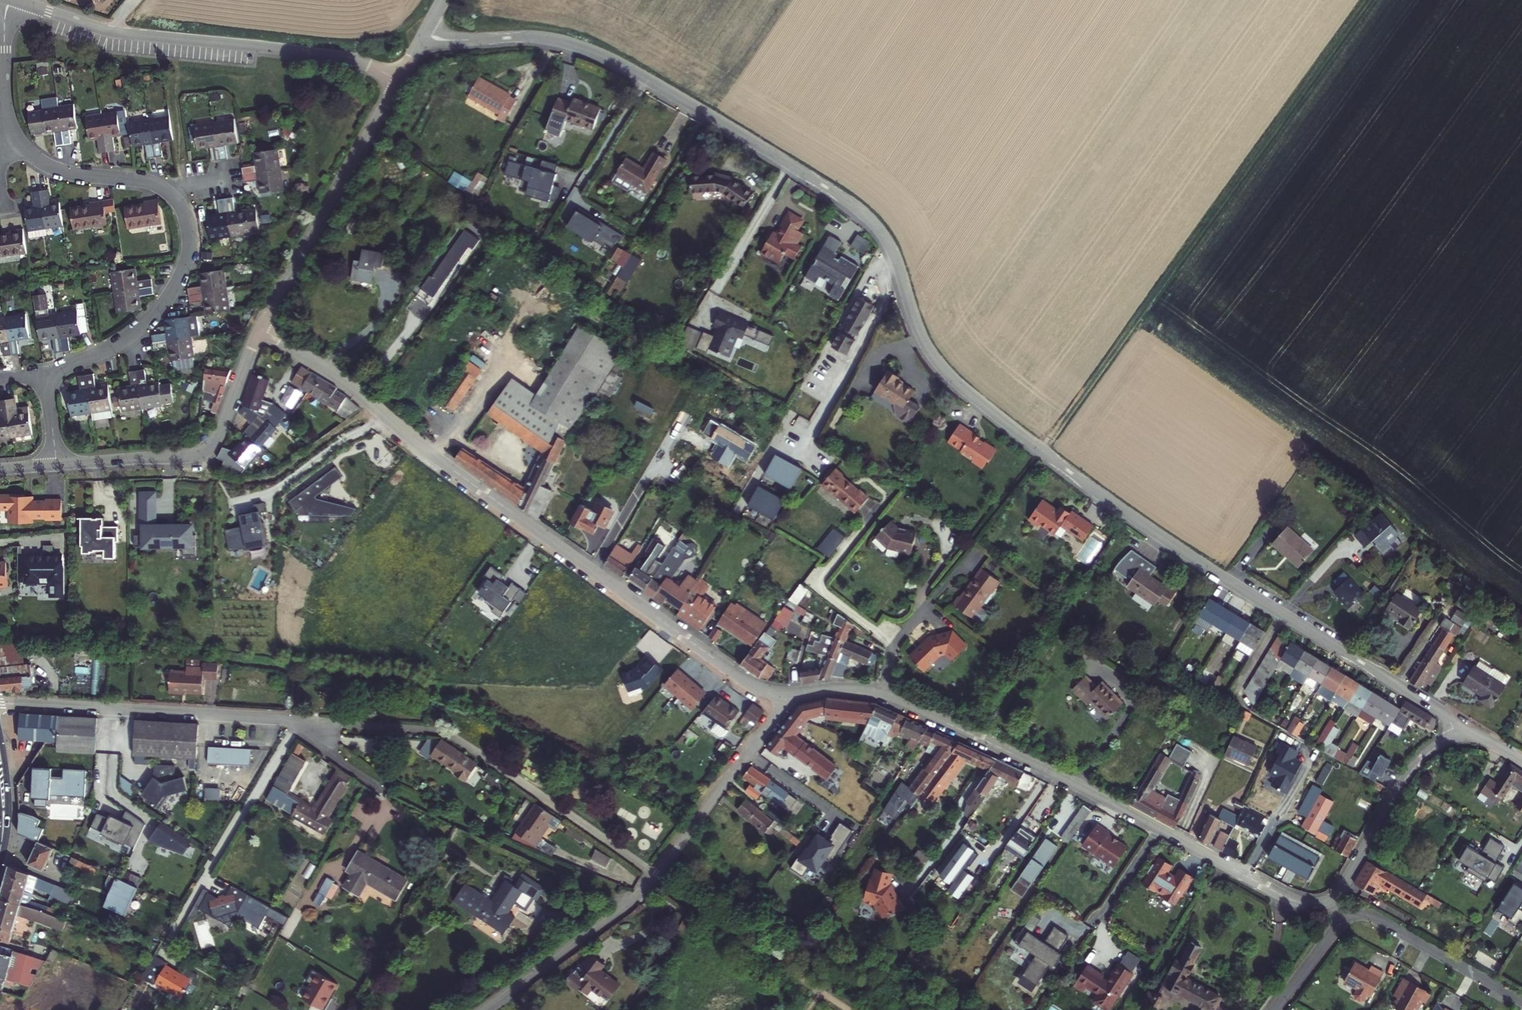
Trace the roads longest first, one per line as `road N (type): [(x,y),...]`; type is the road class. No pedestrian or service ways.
road 1 (residential): [(425,32),(451,40),(533,37),(586,48),(852,204),(889,245),(919,333),(953,379),(1144,525),(1435,707),(1455,737)]
road 2 (residential): [(0,703),(300,720),(318,744),(377,786),(634,900)]
road 3 (residential): [(261,328),(348,383),(430,453),(749,684),(791,693)]
road 4 (track): [(1044,451),(1365,0)]
road 5 (residential): [(883,695),(1066,778),(1279,894),(1306,904),(1330,900)]
road 6 (residential): [(397,80),(326,56),(112,32),(16,0)]
road 7 (tertiary): [(57,464),(209,448),(261,328)]
road 8 (tertiary): [(261,328),(397,80)]
road 9 (residential): [(169,193),(190,232),(173,288),(143,326),(49,383)]
road 10 (residential): [(634,900),(791,693)]
road 11 (track): [(196,452),(204,472),(273,479),(379,410)]
road 12 (residential): [(1330,900),(1419,760),(1455,737)]
road 13 (residential): [(1341,923),(1373,918),(1521,1002)]
road 14 (residential): [(485,1009),(634,900)]
road 15 (residential): [(11,129),(52,168),(141,181),(169,193)]
road 16 (residential): [(883,695),(902,636),(966,564)]
road 17 (residential): [(9,0),(4,98),(11,129)]

